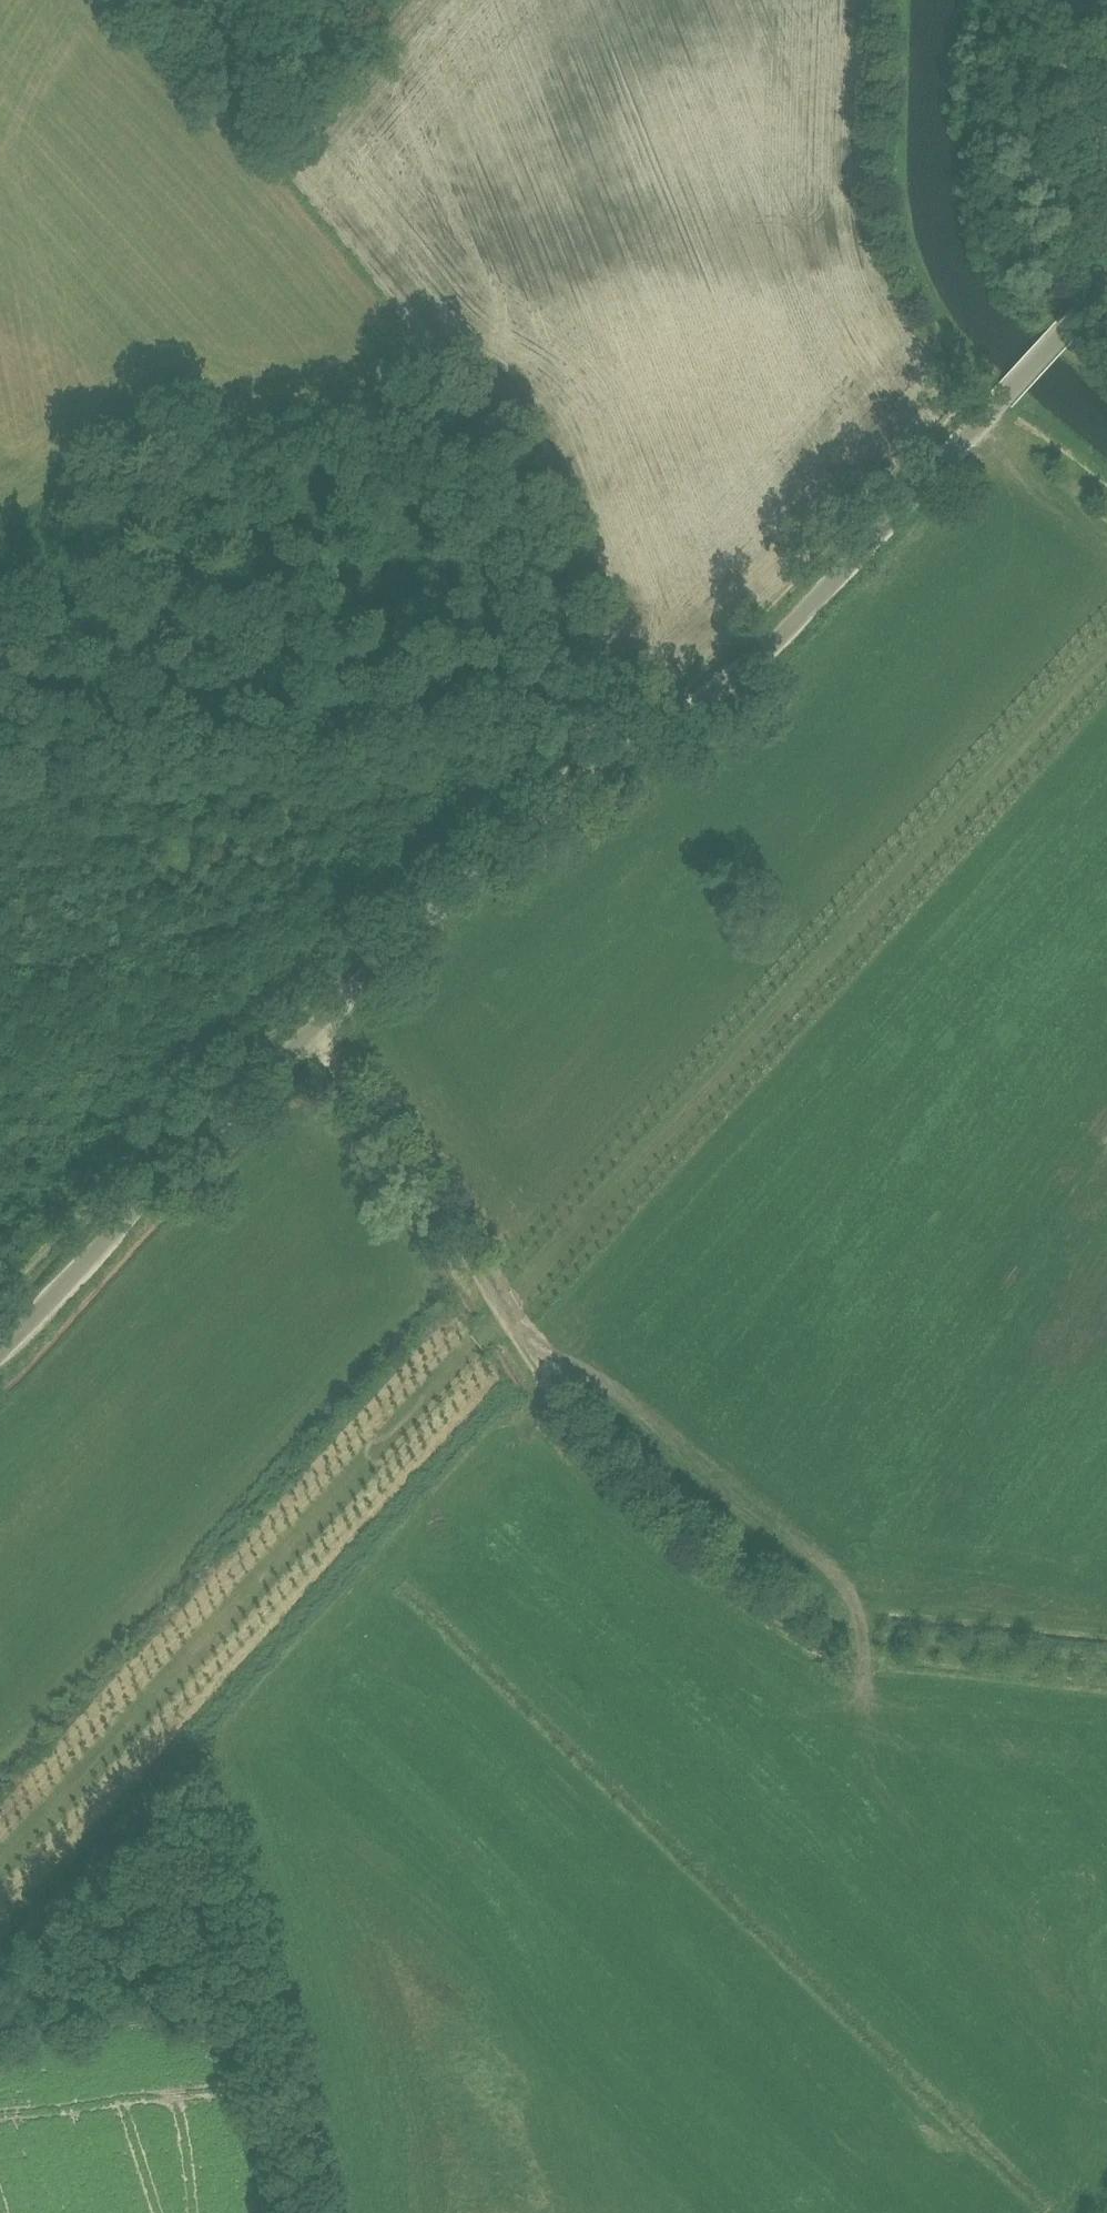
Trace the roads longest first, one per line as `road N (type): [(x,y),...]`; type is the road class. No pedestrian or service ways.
road 1 (tertiary): [(0,1353),(279,1066),(475,882),(794,622),(1106,288)]
road 2 (tertiary): [(1106,152),(1074,62),(1062,0)]

